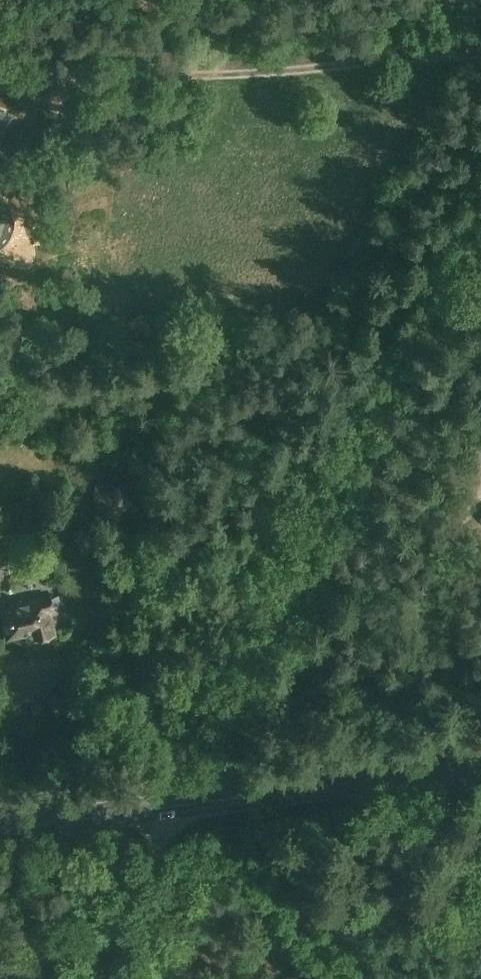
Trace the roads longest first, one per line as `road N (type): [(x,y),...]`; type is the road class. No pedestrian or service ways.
road 1 (unclassified): [(219,800),(223,742),(480,202)]
road 2 (primary): [(219,800),(480,765)]
road 3 (track): [(358,978),(219,826),(170,828)]
road 4 (unclassified): [(67,978),(165,837),(176,806)]
road 5 (primary): [(0,831),(176,806)]

